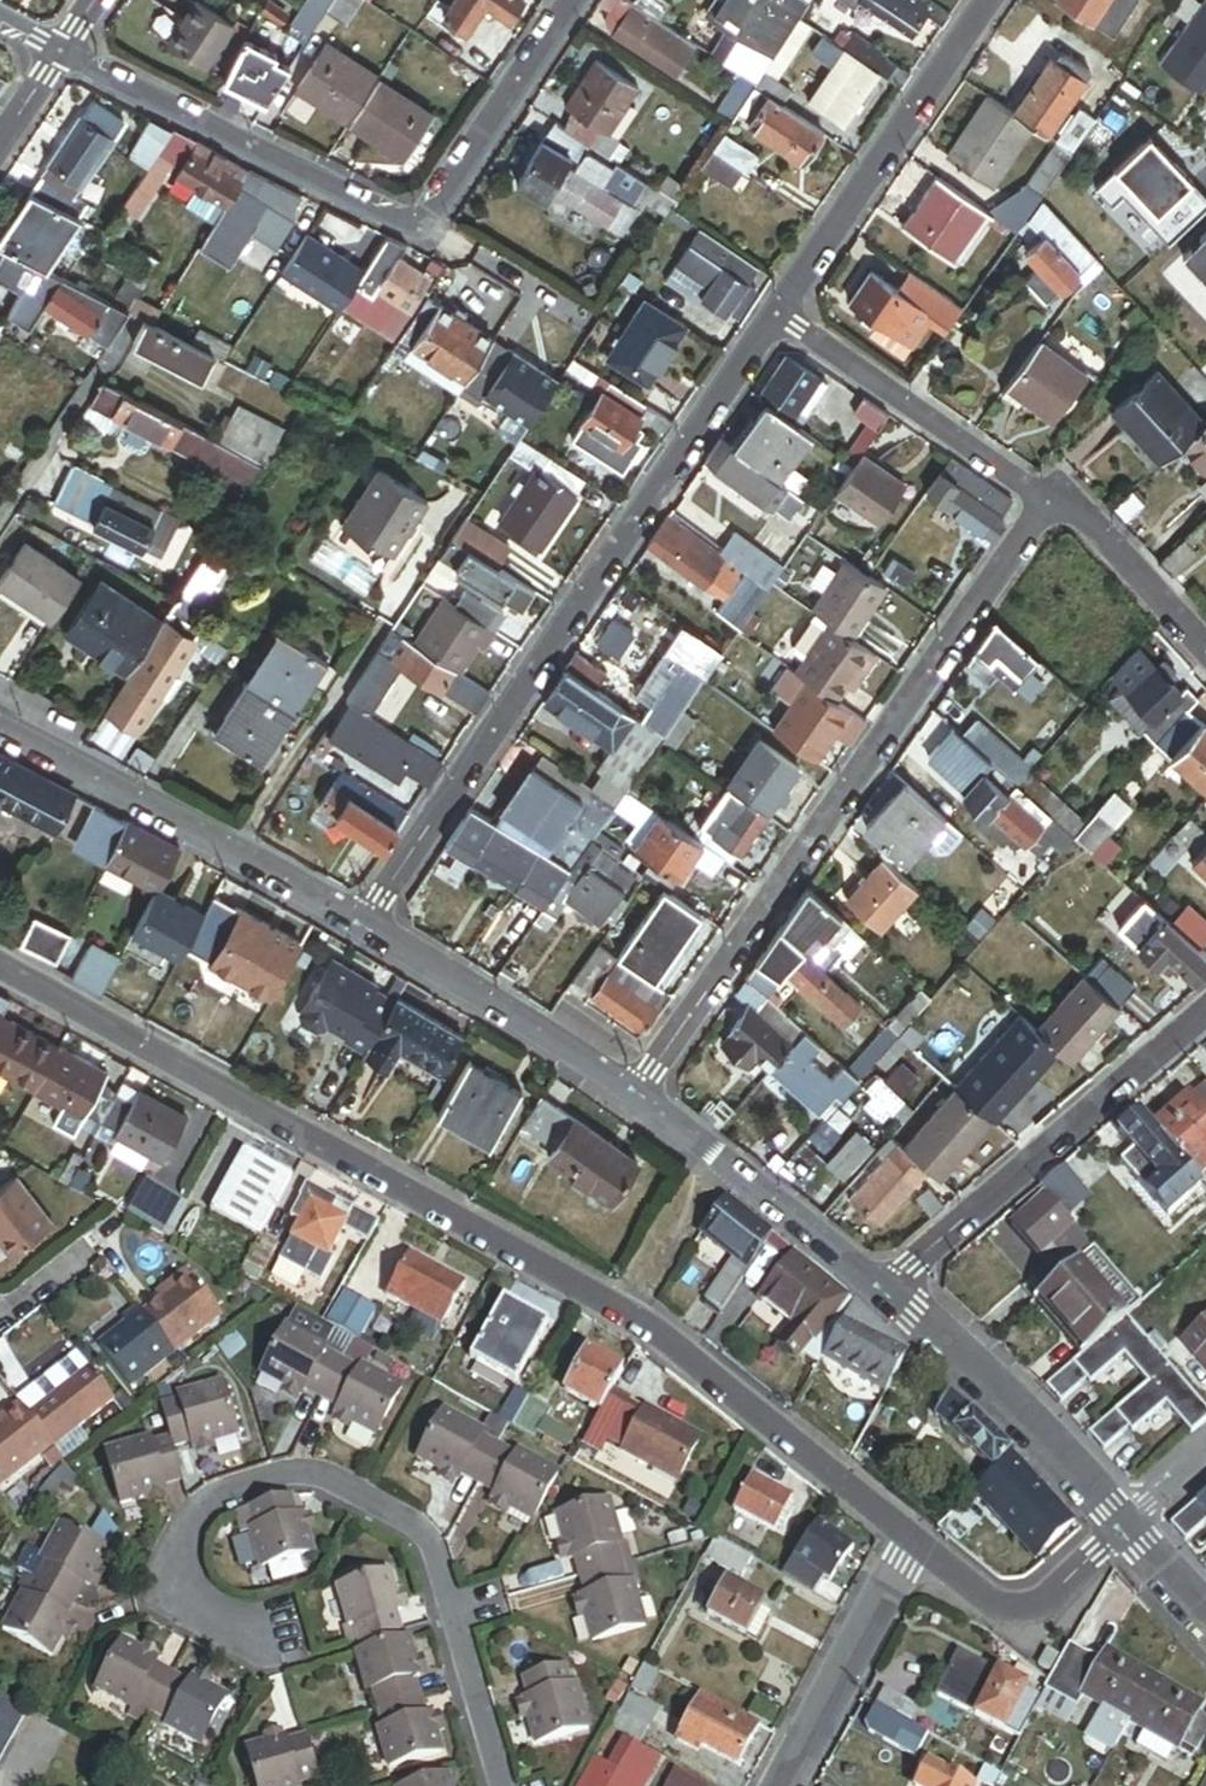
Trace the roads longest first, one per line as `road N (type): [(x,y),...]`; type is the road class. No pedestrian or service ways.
road 1 (residential): [(0,968),(626,1315),(918,1539)]
road 2 (residential): [(782,315),(366,926)]
road 3 (residential): [(1047,504),(634,1100)]
road 4 (residential): [(59,54),(416,233),(571,0)]
road 5 (residential): [(1205,1014),(889,1289)]
road 6 (residential): [(366,926),(0,733)]
road 7 (residential): [(992,0),(782,315)]
road 8 (residential): [(1121,1527),(889,1289)]
road 9 (residential): [(782,315),(1047,504)]
road 10 (residential): [(634,1100),(366,926)]
road 11 (residential): [(889,1289),(634,1100)]
road 12 (residential): [(918,1539),(787,1785)]
road 13 (residential): [(918,1539),(1000,1602),(1028,1608),(1121,1527)]
road 14 (residential): [(1047,504),(1085,518),(1205,650)]
road 15 (residential): [(1205,1617),(1121,1527)]

